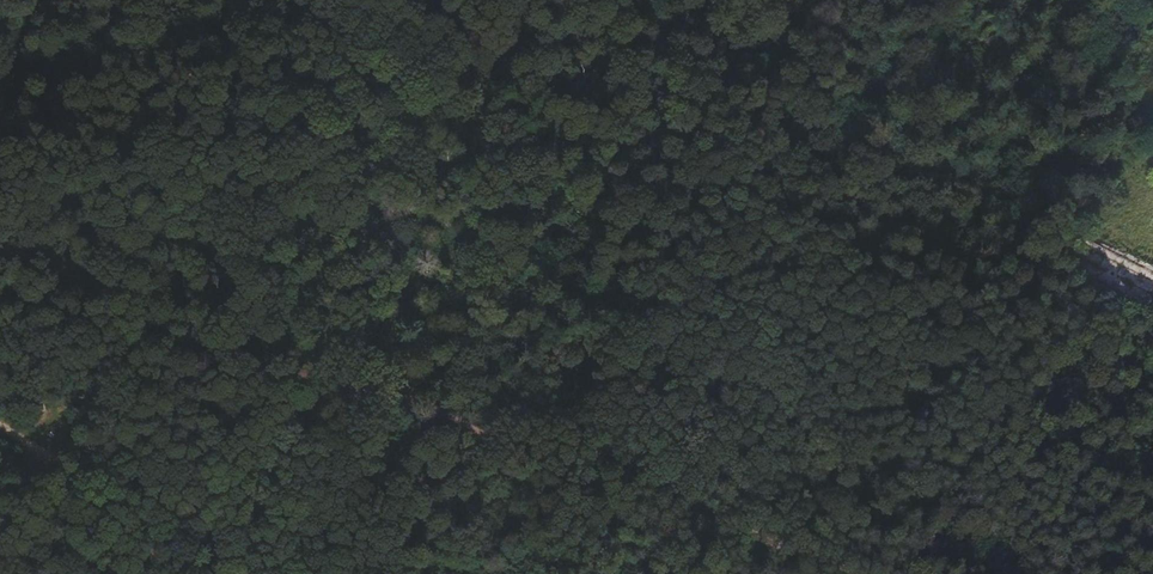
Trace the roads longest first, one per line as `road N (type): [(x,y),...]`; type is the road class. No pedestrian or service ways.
road 1 (track): [(191,511),(239,494),(313,407),(338,393),(394,390),(452,409),(470,426),(509,442),(615,460),(834,573)]
road 2 (track): [(338,393),(208,315),(78,258),(16,241),(0,249)]
road 3 (track): [(0,412),(191,511)]

